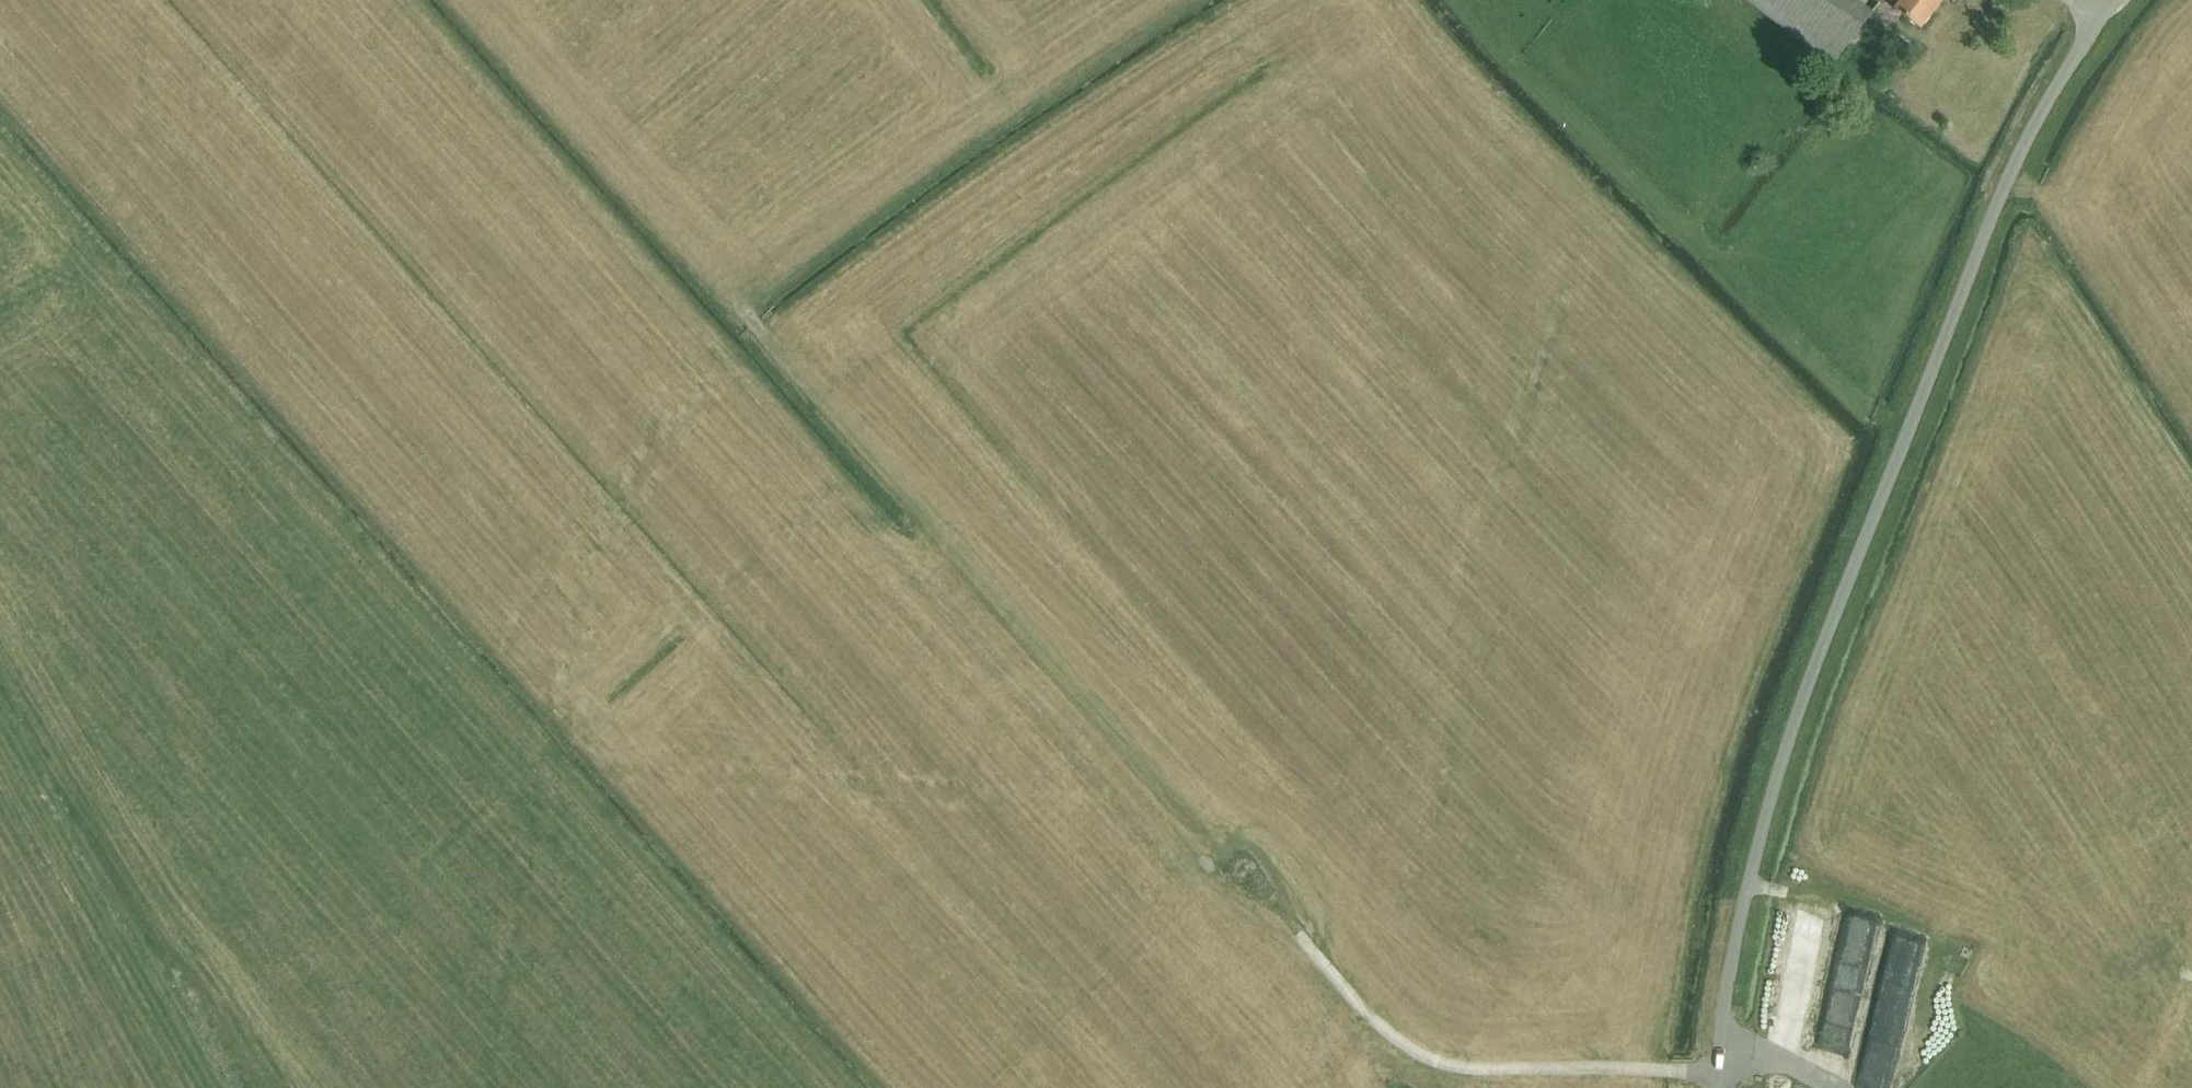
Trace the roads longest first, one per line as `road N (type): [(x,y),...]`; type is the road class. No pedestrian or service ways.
road 1 (unclassified): [(1715,1087),(1739,916),(1779,765),(1832,619),(2016,158),(2117,0)]

